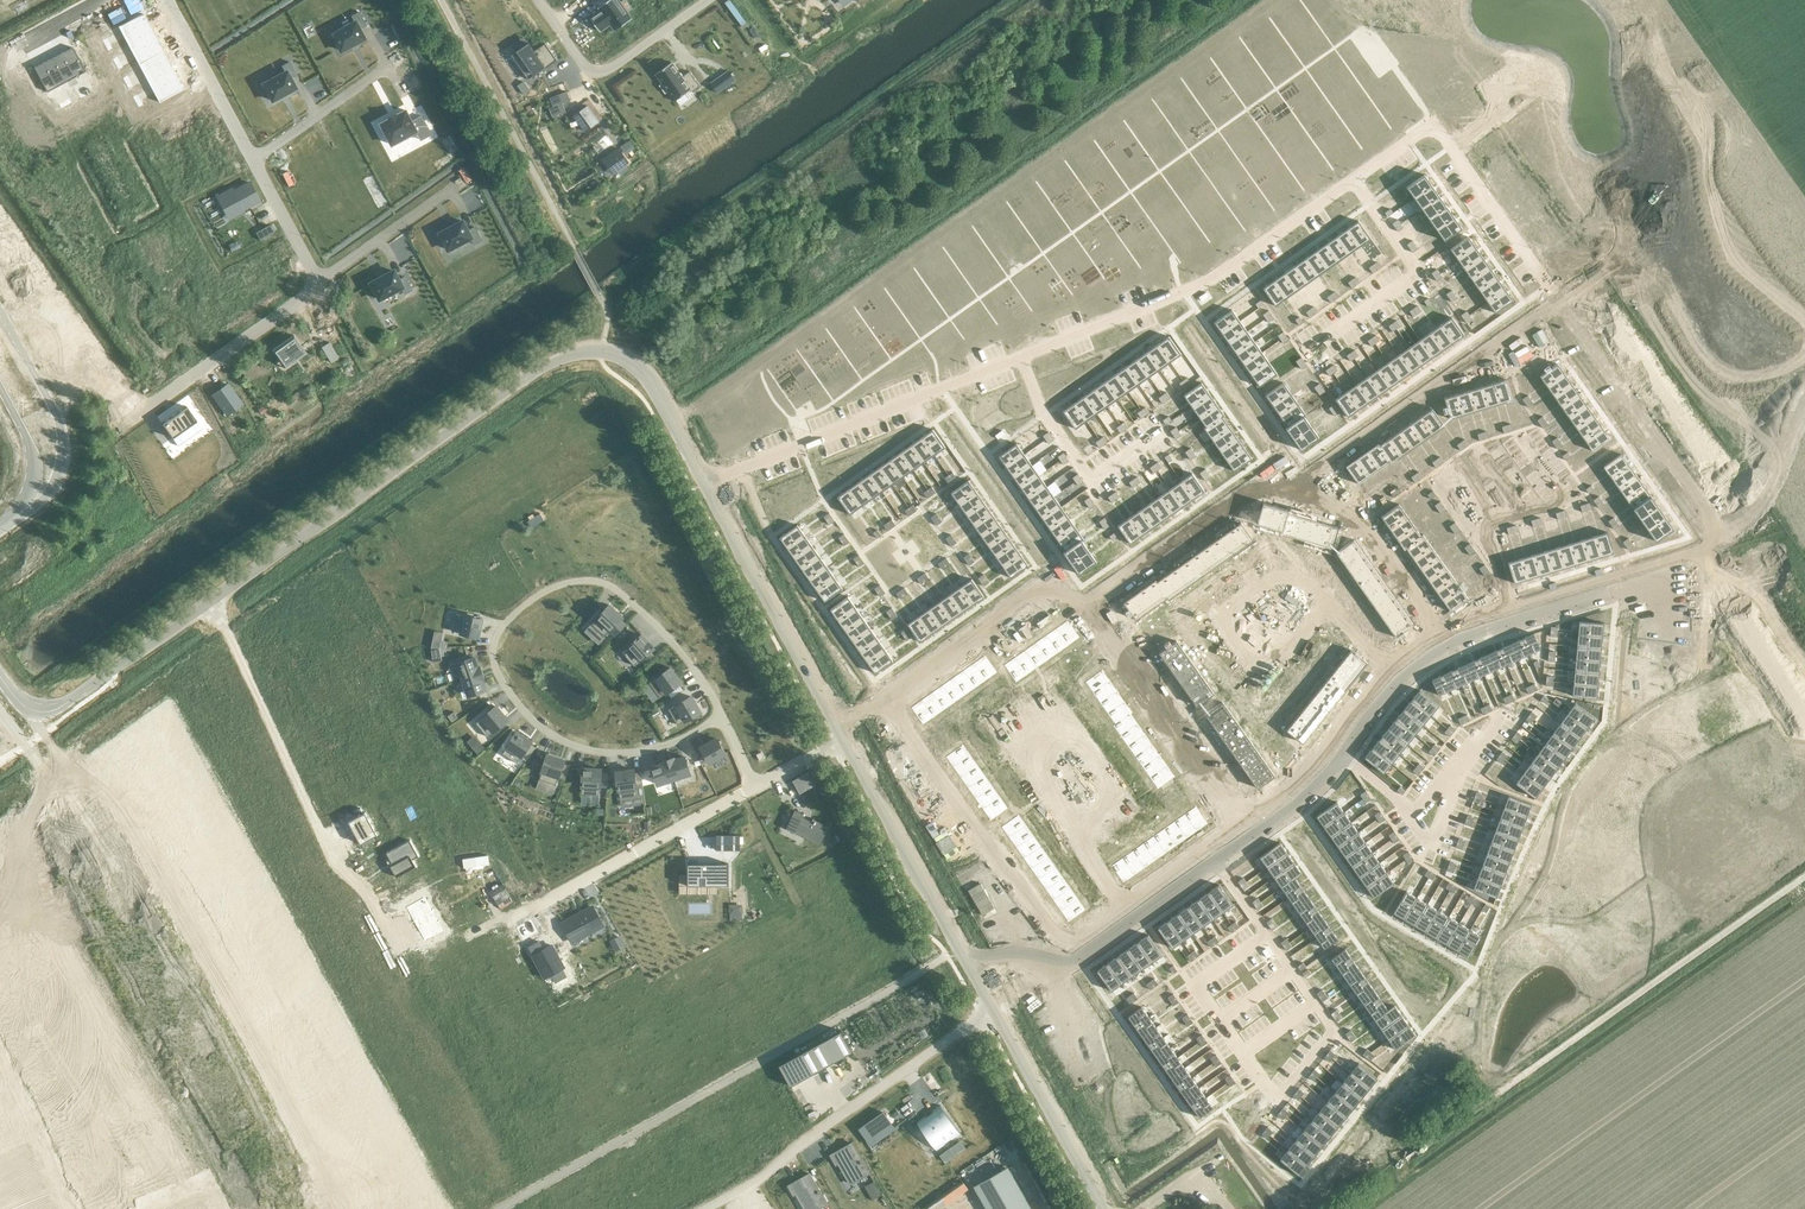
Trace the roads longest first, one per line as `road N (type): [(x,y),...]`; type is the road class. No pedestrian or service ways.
road 1 (residential): [(707,485),(1212,280),(1432,129),(1724,535)]
road 2 (residential): [(1724,535),(1513,615),(1423,659),(1394,682),(1319,785),(1079,958)]
road 3 (tertiary): [(707,485),(631,362),(582,352),(552,361),(122,664)]
road 4 (tertiary): [(416,1208),(122,664)]
road 5 (tertiary): [(86,690),(364,1208)]
road 6 (residential): [(721,718),(672,639),(596,579),(532,598),(495,640),(500,674),(513,697),(543,728),(582,748),(654,749),(689,735)]
road 7 (track): [(1804,879),(1348,1208)]
road 8 (tertiary): [(615,1138),(921,966),(946,960)]
road 9 (residential): [(993,1010),(801,1141),(762,1178),(707,1208)]
road 10 (tertiary): [(844,740),(707,485)]
road 11 (residential): [(124,429),(315,284)]
road 12 (residential): [(757,786),(548,900)]
road 13 (residential): [(709,0),(599,74),(587,69),(538,0)]
road 14 (tertiary): [(1104,1208),(993,1010)]
road 15 (tertiary): [(27,507),(55,474),(61,448),(57,417),(0,312)]
road 16 (tertiary): [(946,925),(844,740)]
road 17 (residential): [(252,163),(167,0)]
road 18 (tertiary): [(615,1138),(460,1208)]
road 19 (residential): [(384,70),(252,163)]
road 20 (residential): [(1724,535),(1764,494),(1804,403)]
road 21 (residential): [(315,284),(438,201)]
road 22 (residential): [(315,284),(252,163)]
road 23 (tertiary): [(0,387),(33,463),(27,507)]

